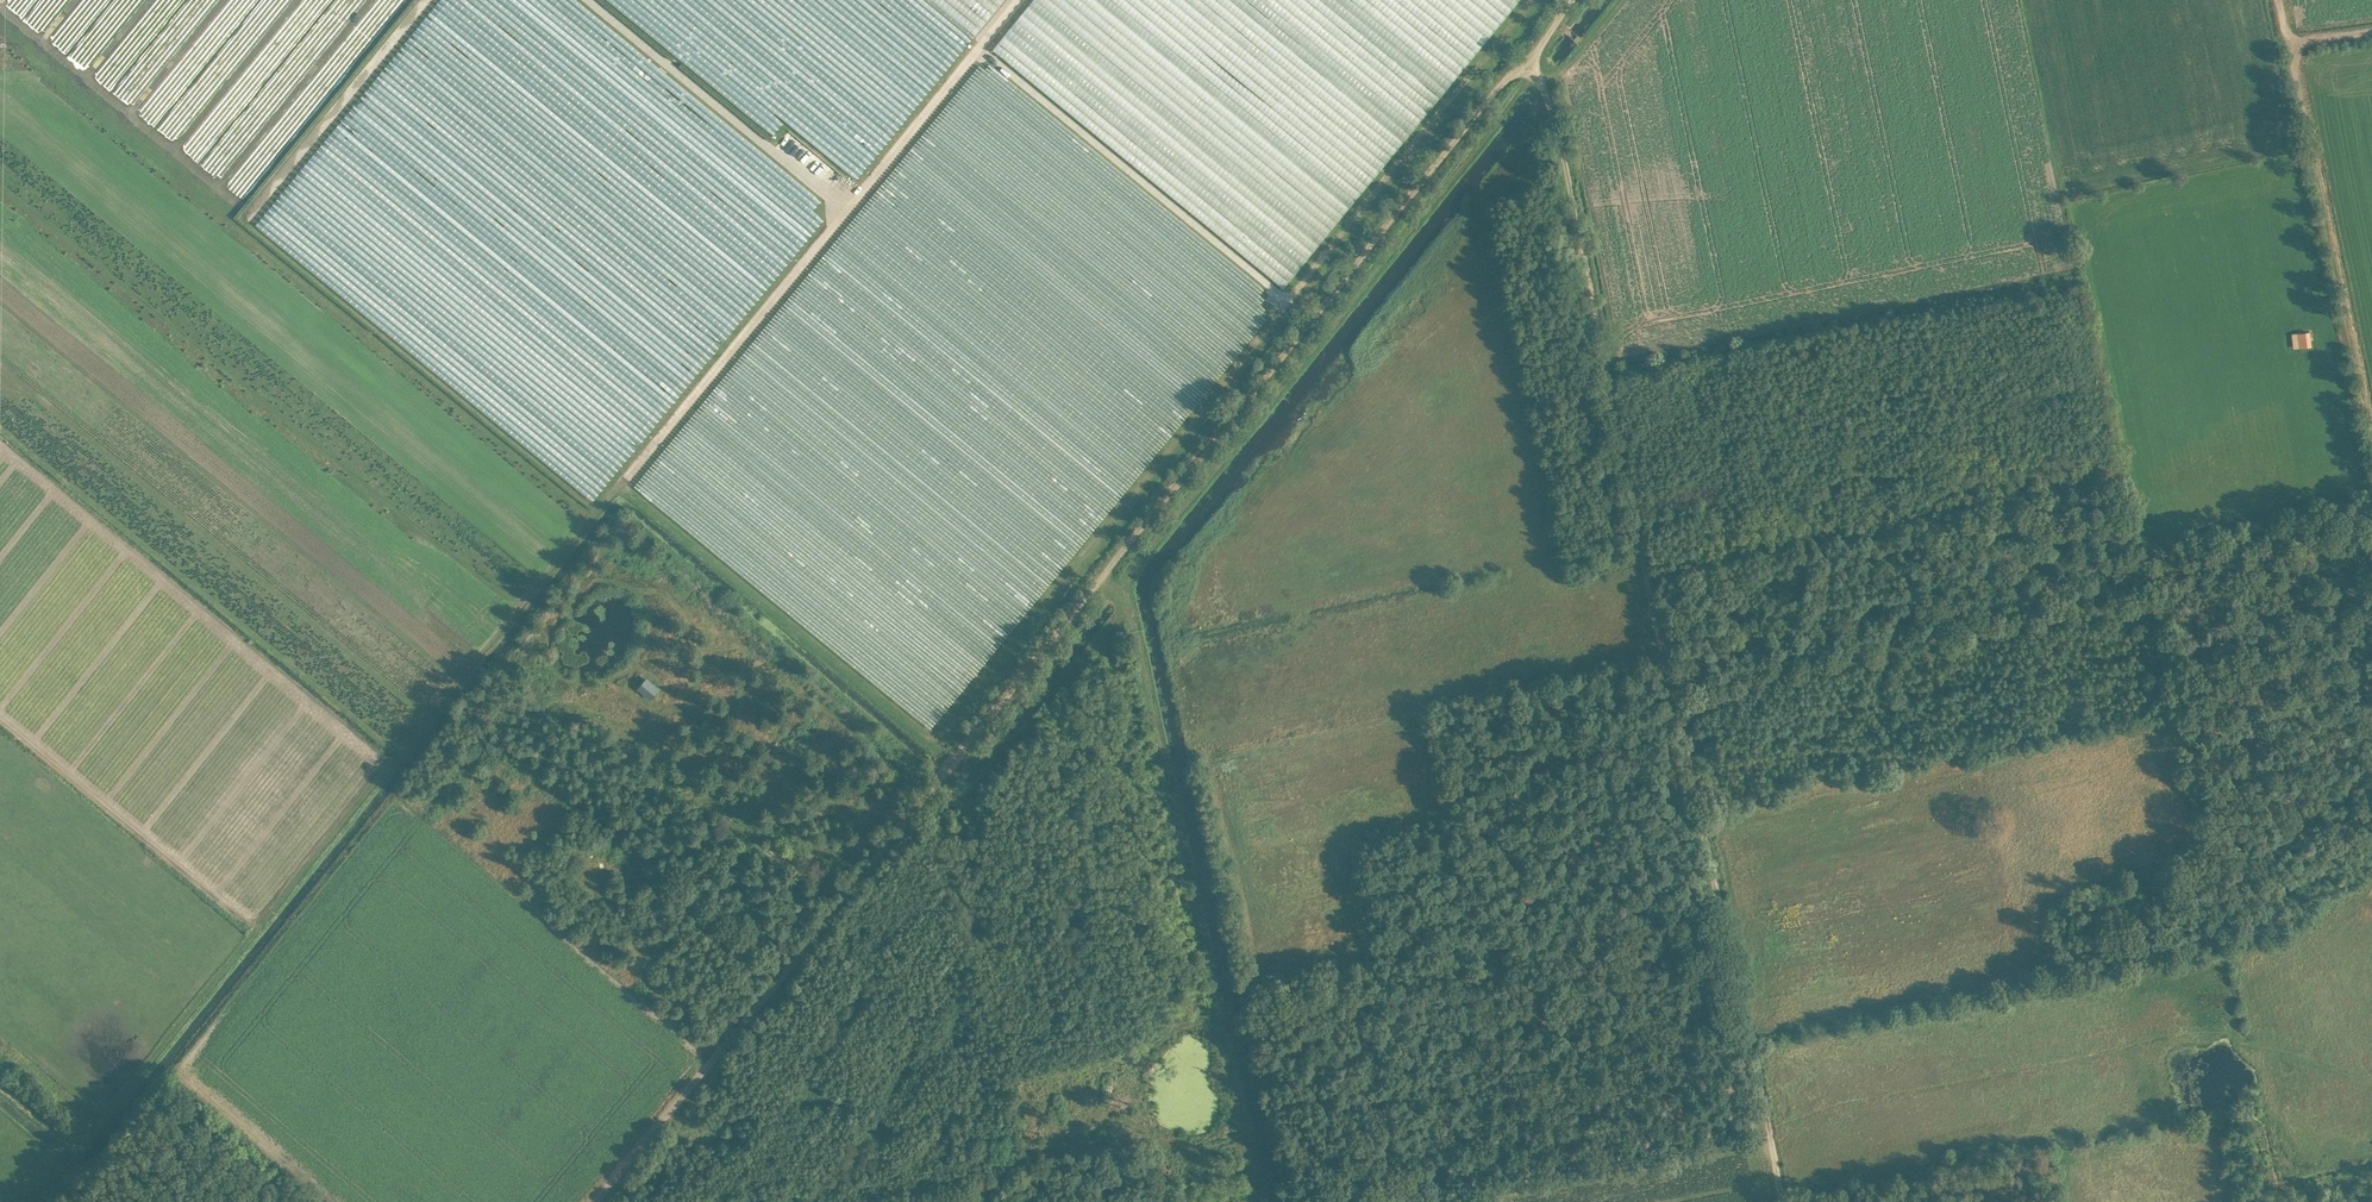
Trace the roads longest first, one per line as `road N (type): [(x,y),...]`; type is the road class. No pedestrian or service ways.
road 1 (track): [(1764,1126),(1689,730),(1660,651),(1644,541),(1547,85),(1525,62)]
road 2 (track): [(597,1201),(1102,575)]
road 3 (track): [(1102,575),(1575,0)]
road 4 (track): [(1217,1008),(1136,627),(1102,575)]
road 5 (track): [(937,777),(622,513)]
road 6 (track): [(2290,47),(2371,430)]
road 7 (track): [(1258,1201),(1217,1008)]

